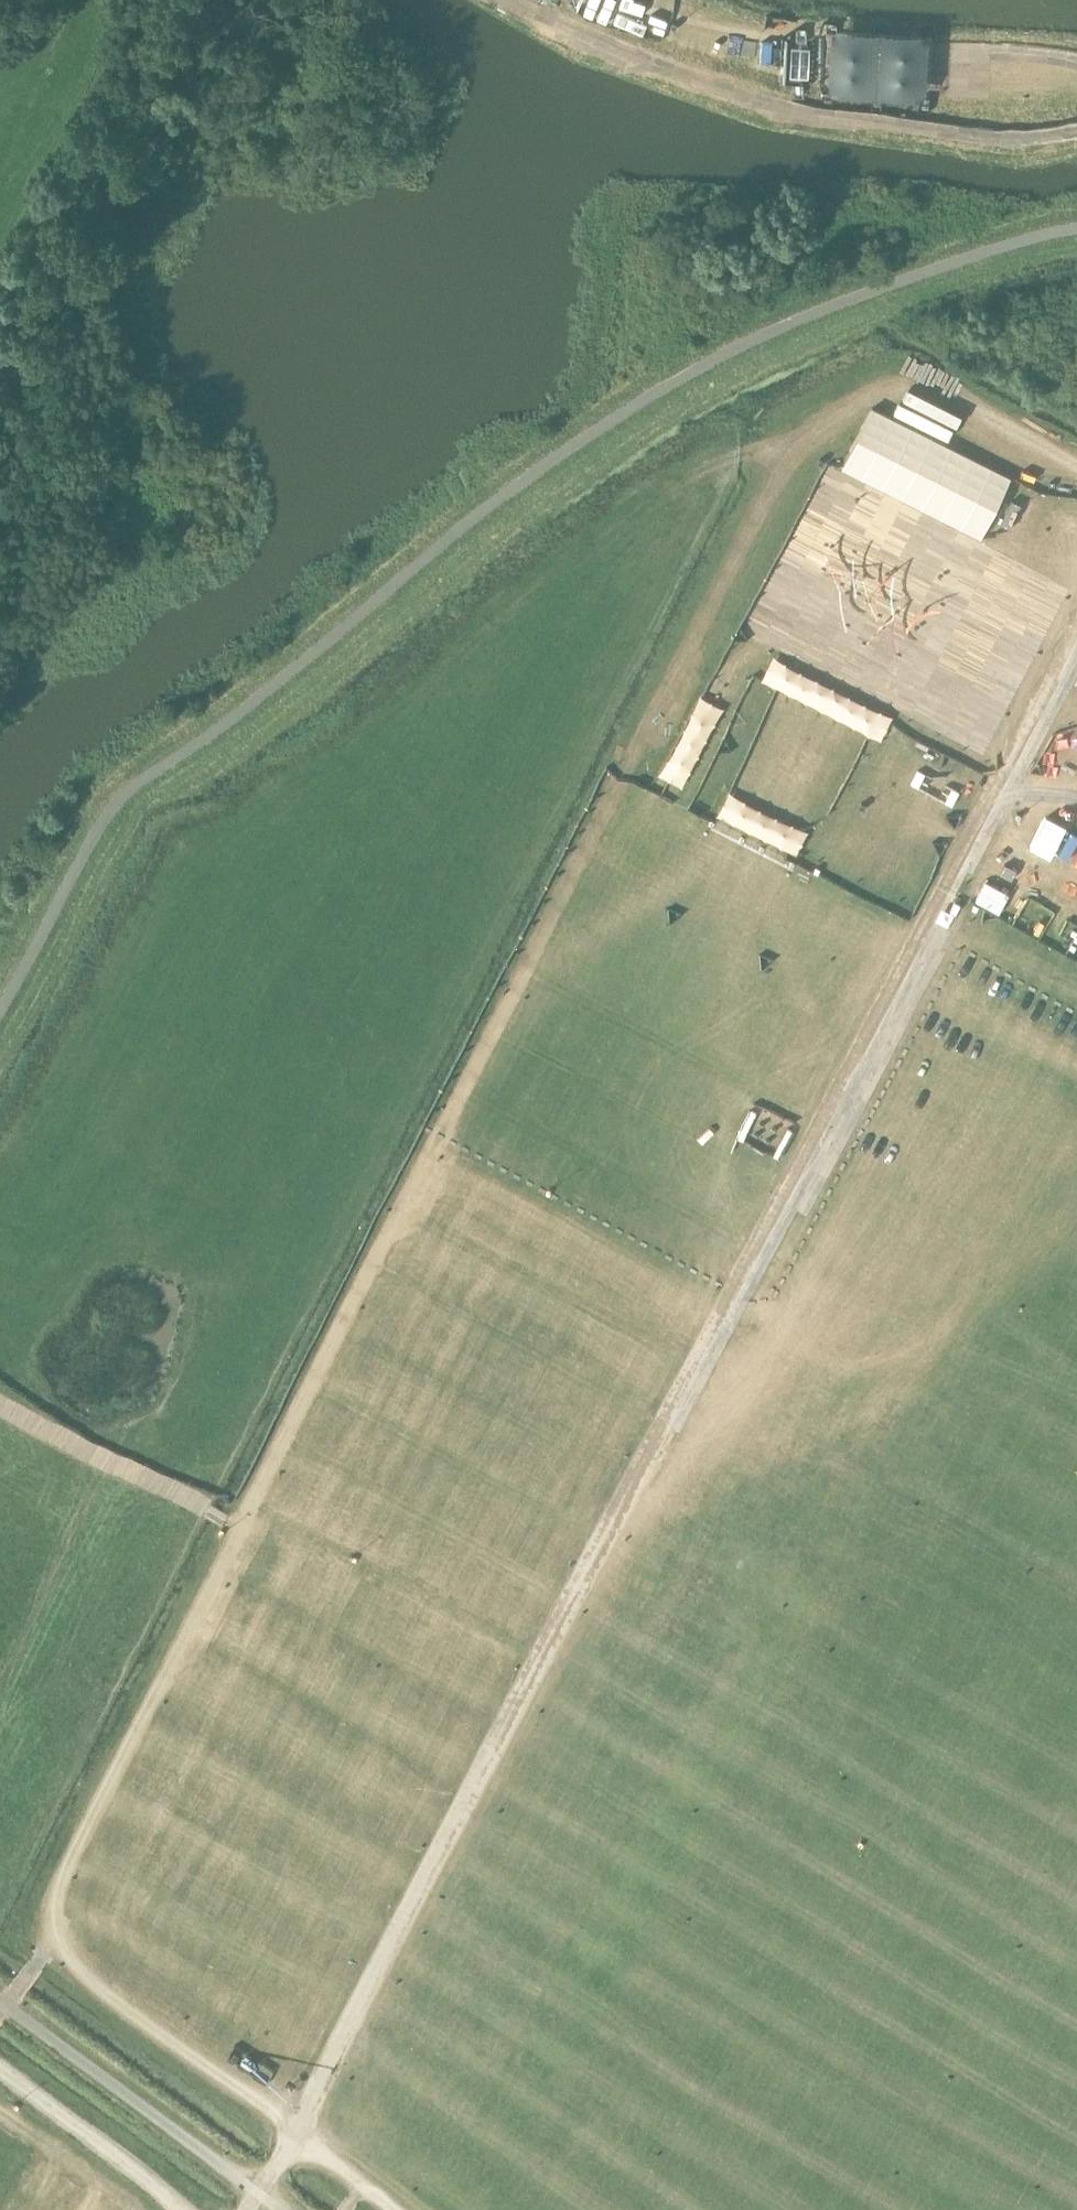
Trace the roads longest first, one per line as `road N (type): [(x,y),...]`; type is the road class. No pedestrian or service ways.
road 1 (track): [(395,2209),(75,1971),(59,1942),(56,1904),(107,1786),(793,448)]
road 2 (track): [(246,2209),(538,1677),(1076,639)]
road 3 (track): [(533,0),(678,73),(913,124),(1076,130)]
road 4 (track): [(793,448),(870,401),(916,391),(959,402),(1076,464)]
road 5 (track): [(179,2209),(0,2067)]

